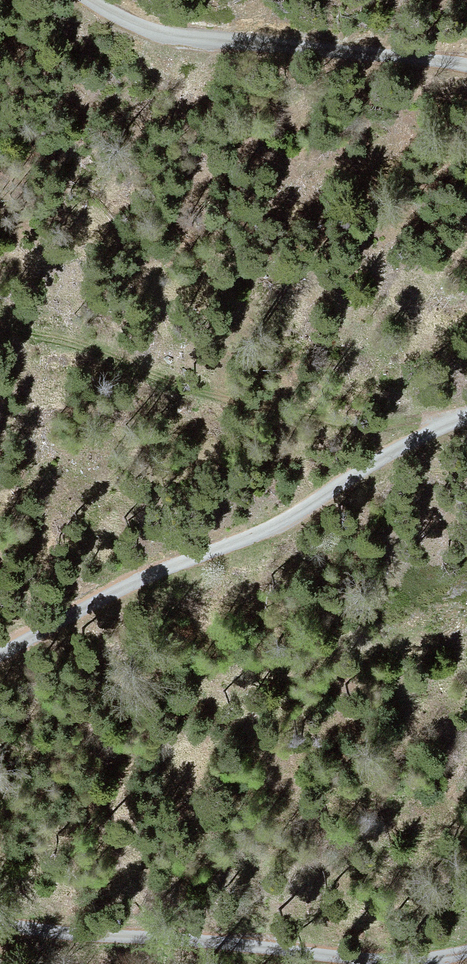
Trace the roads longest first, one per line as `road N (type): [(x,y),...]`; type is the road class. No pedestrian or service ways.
road 1 (unclassified): [(0,657),(466,422)]
road 2 (unclassified): [(466,956),(195,943),(0,921)]
road 3 (track): [(420,439),(408,422),(349,422),(244,401),(92,347),(0,328)]
road 4 (unclassified): [(466,77),(370,50),(198,44),(119,22),(81,0)]

